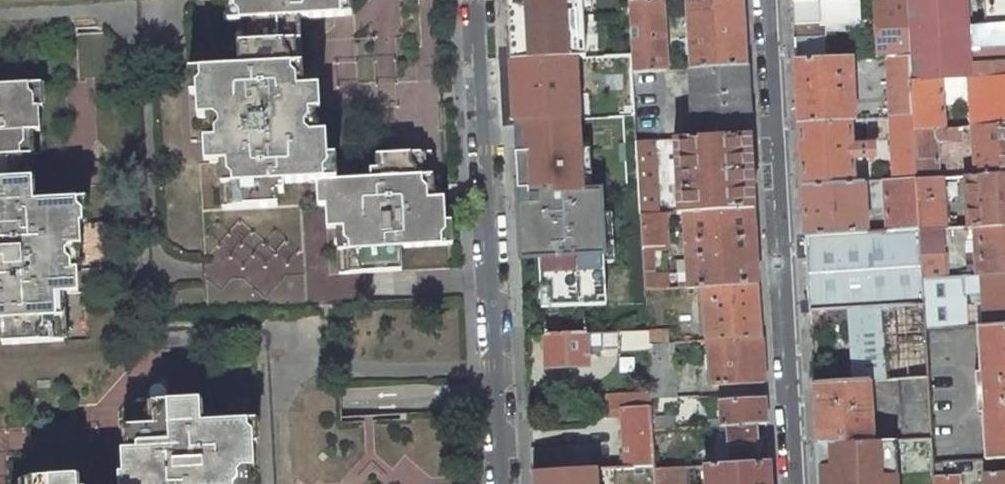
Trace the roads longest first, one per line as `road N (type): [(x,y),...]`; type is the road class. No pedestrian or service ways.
road 1 (residential): [(770,0),(798,483)]
road 2 (residential): [(477,0),(502,483)]

